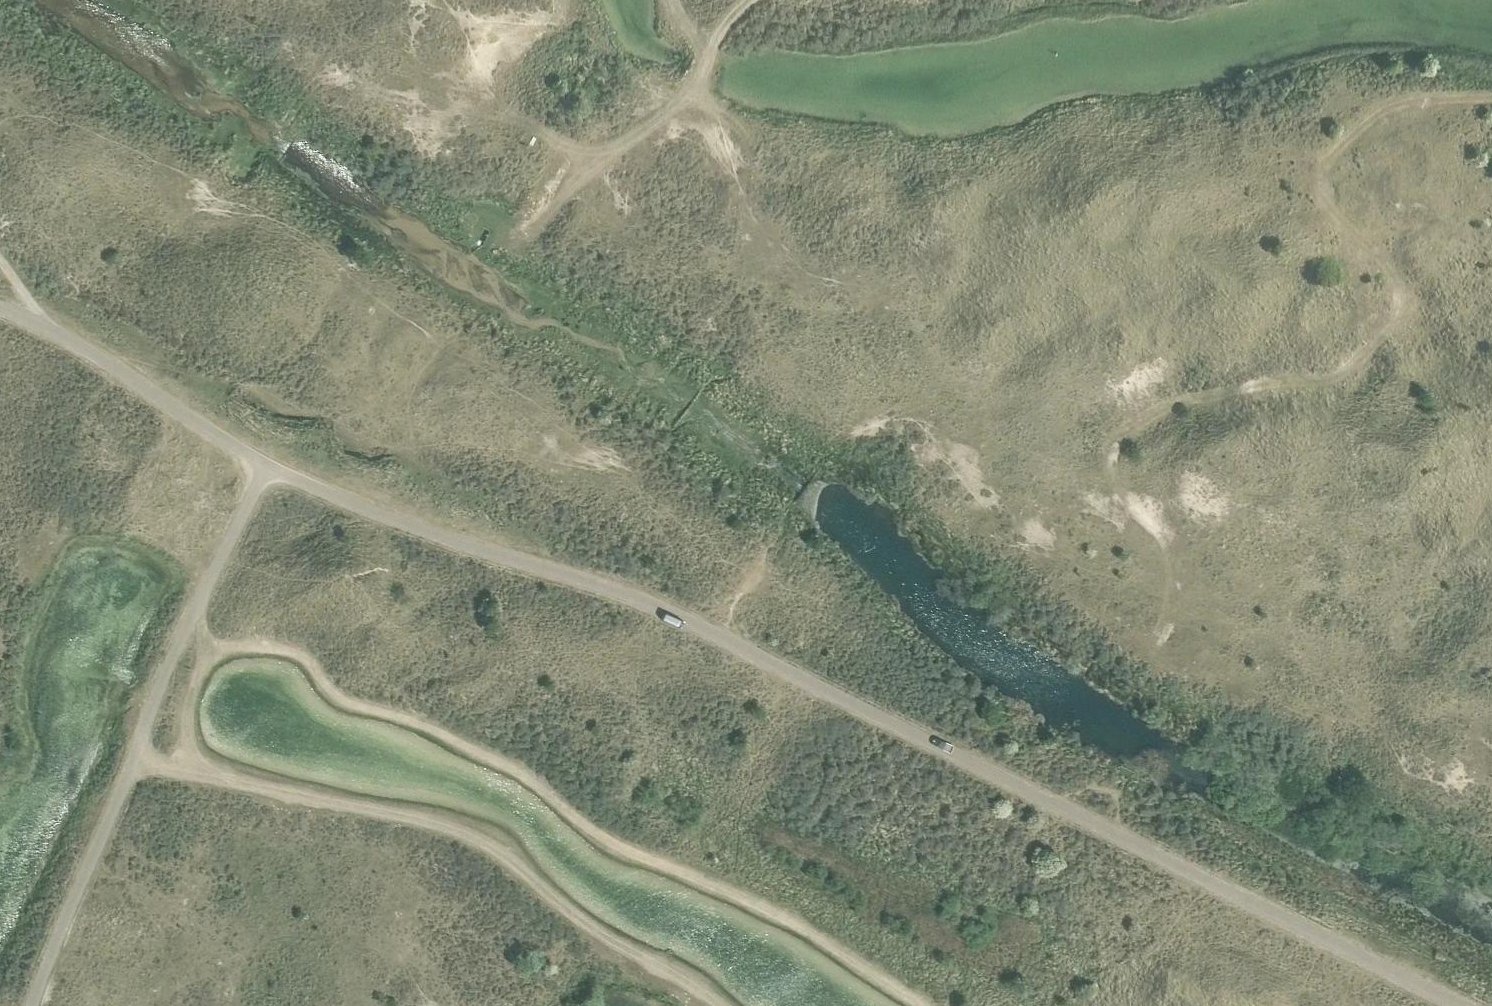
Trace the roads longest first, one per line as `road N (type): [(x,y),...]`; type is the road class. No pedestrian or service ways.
road 1 (track): [(1463,1005),(653,604),(382,515),(270,466),(67,339),(0,307)]
road 2 (track): [(270,466),(171,661),(33,1005)]
road 3 (track): [(753,0),(714,40),(696,92),(676,108)]

